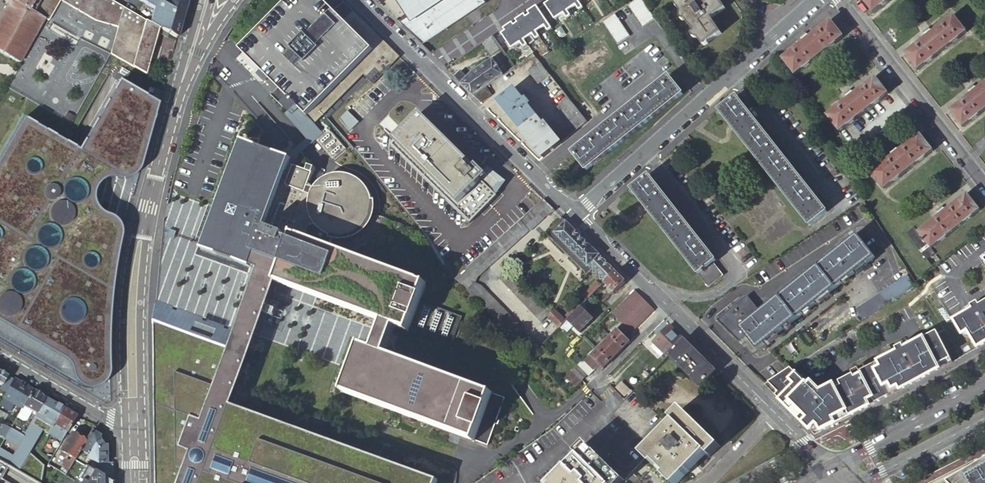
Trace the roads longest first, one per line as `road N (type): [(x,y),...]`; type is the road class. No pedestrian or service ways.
road 1 (tertiary): [(195,50),(141,239),(132,312),(134,428)]
road 2 (unclassified): [(576,216),(827,466)]
road 3 (residential): [(576,216),(816,0)]
road 4 (unclassified): [(357,0),(576,216)]
road 5 (residential): [(984,184),(840,0)]
road 6 (primary): [(984,385),(827,466)]
road 7 (residential): [(0,353),(134,428)]
road 8 (primary): [(862,482),(984,417)]

